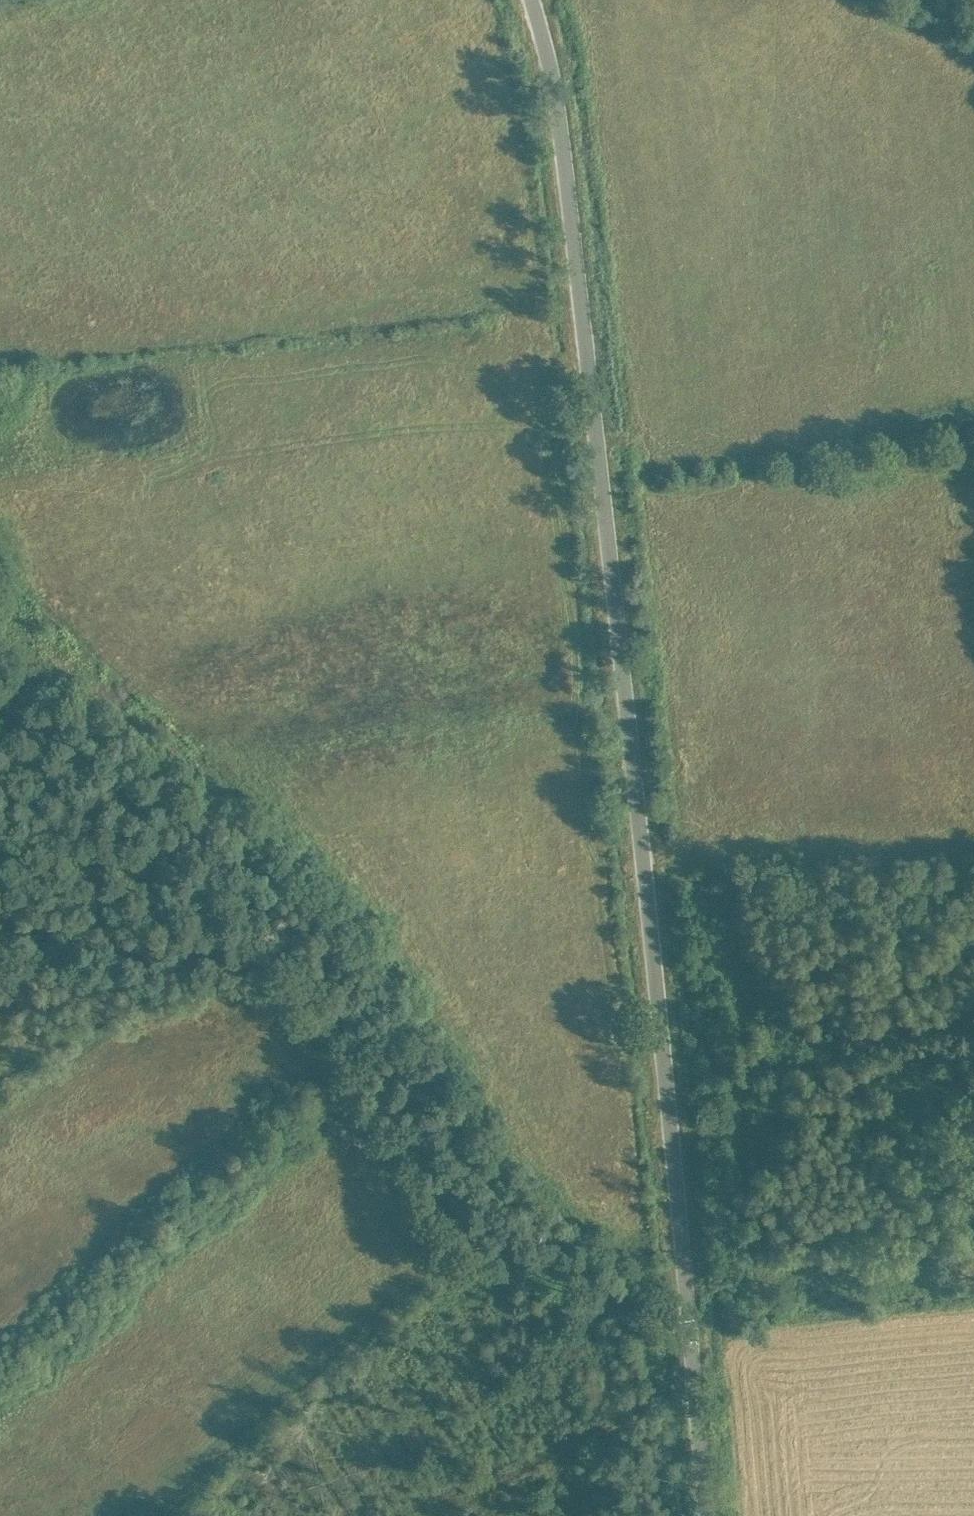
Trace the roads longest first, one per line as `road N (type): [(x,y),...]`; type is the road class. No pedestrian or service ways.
road 1 (unclassified): [(707,1515),(574,255),(552,89),(529,0)]

